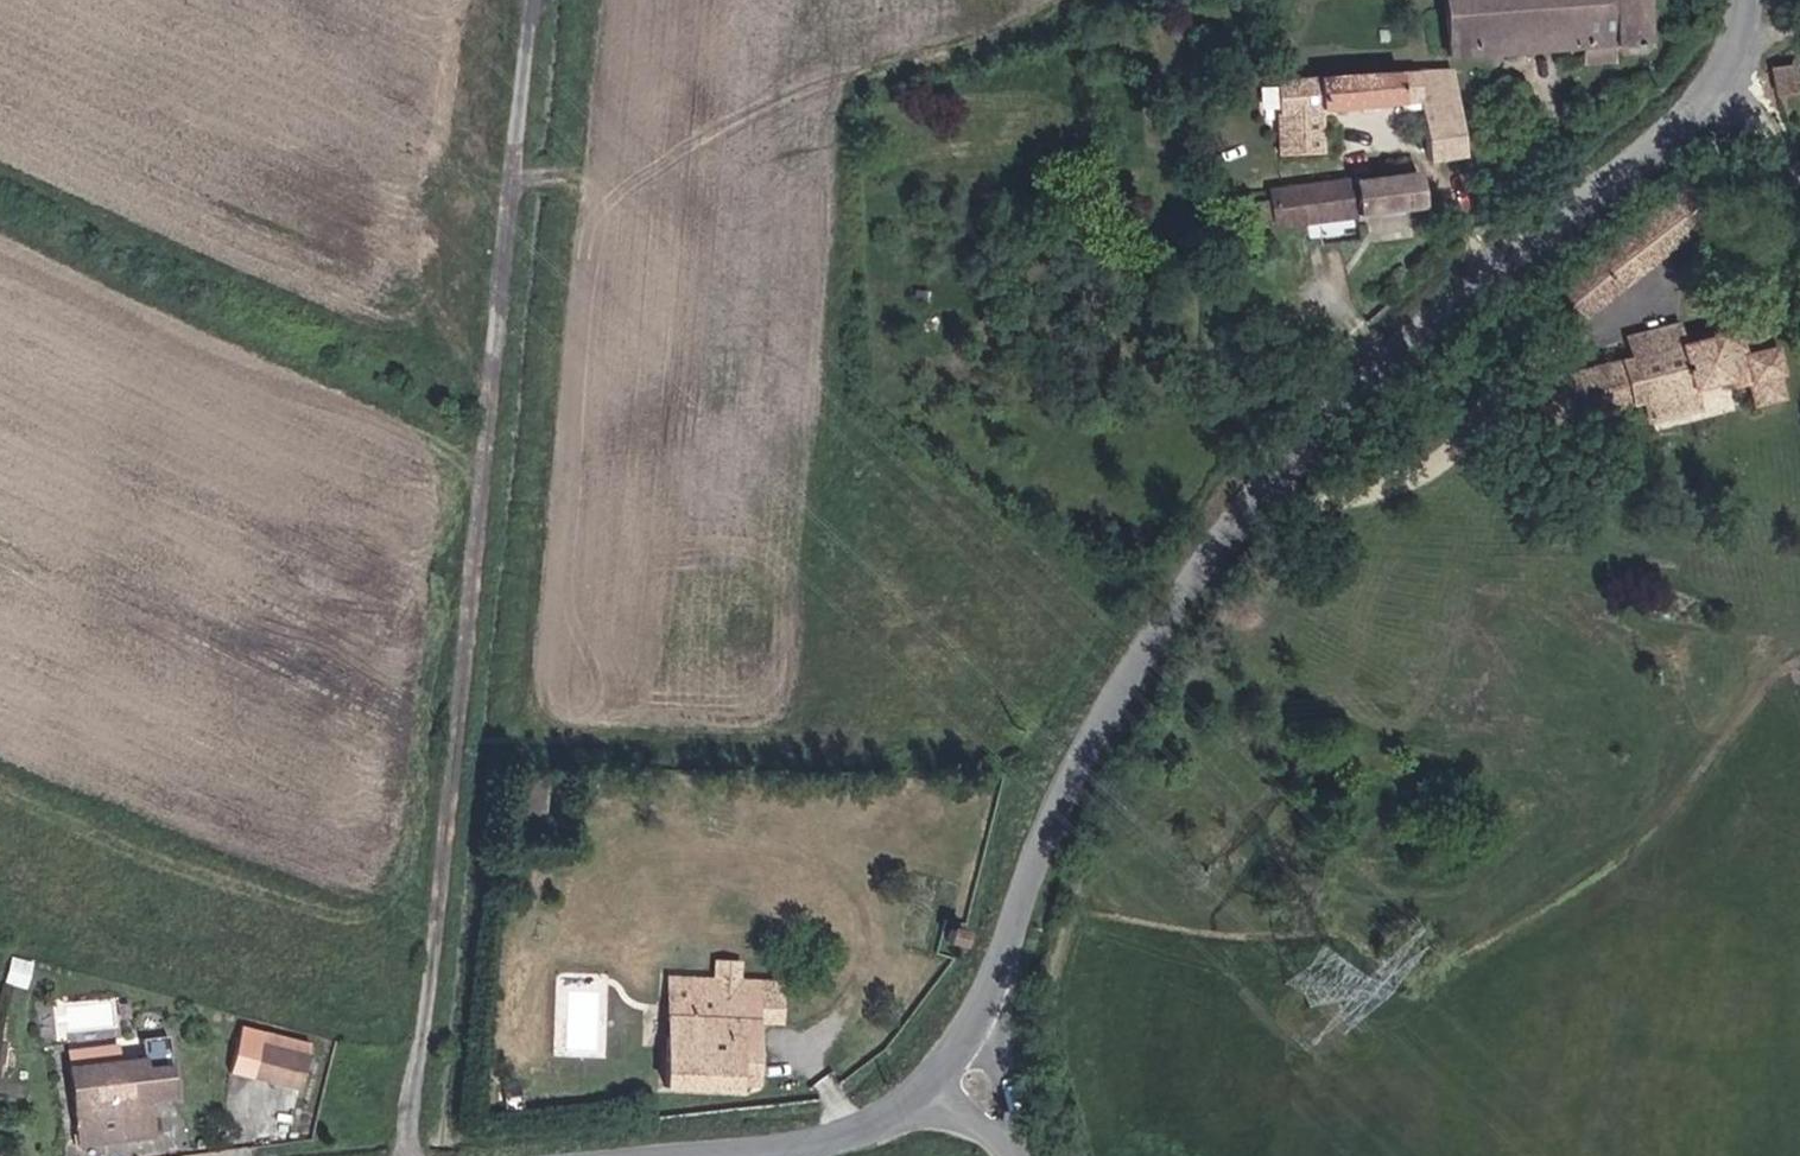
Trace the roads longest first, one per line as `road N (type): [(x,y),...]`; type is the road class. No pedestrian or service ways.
road 1 (tertiary): [(976,1027),(1057,810),(1124,686),(1242,517),(1317,431),(1705,101),(1732,50),(1742,0)]
road 2 (tertiary): [(723,1155),(849,1130),(914,1098)]
road 3 (tertiary): [(1018,1155),(1009,1085),(992,1043),(976,1027)]

